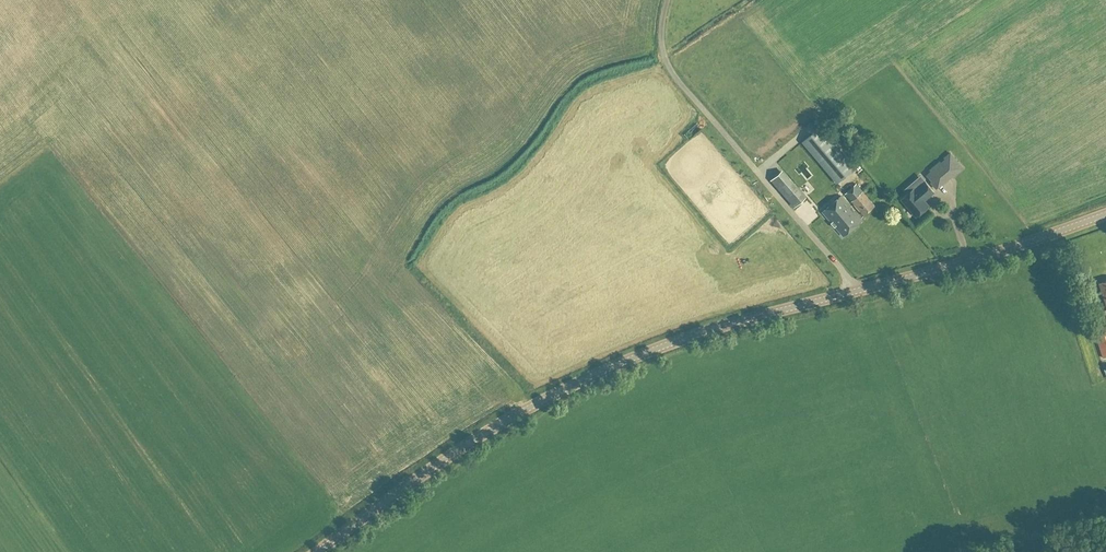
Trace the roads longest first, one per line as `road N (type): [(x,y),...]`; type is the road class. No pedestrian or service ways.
road 1 (tertiary): [(317,551),(485,431),(587,378),(703,332),(1105,214)]

